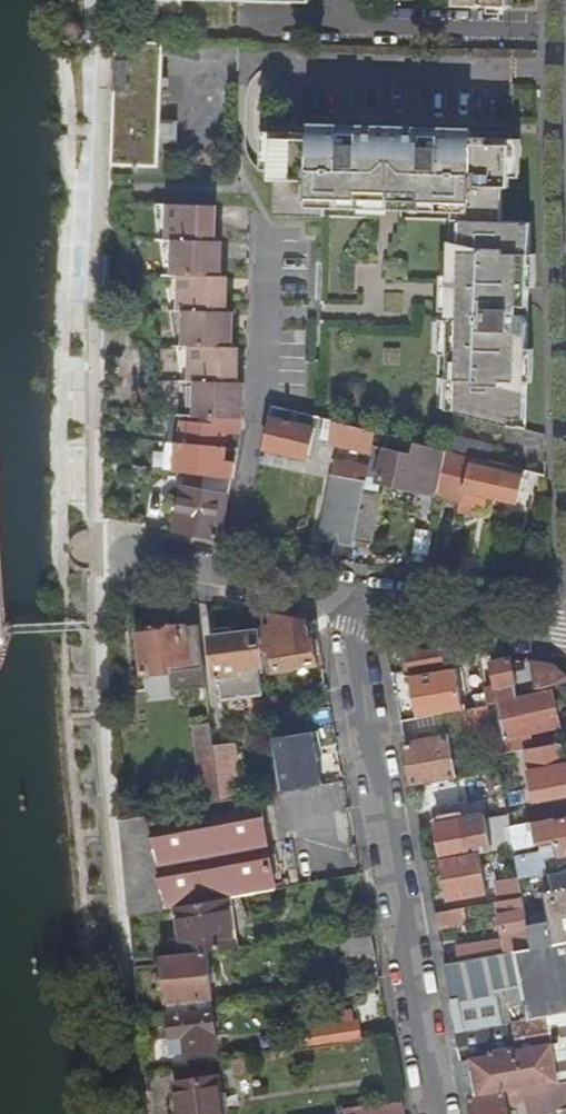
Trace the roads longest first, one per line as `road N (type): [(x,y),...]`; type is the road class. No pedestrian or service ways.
road 1 (residential): [(434,1113),(342,595)]
road 2 (residential): [(226,577),(262,400),(268,236)]
road 3 (residential): [(565,622),(342,595)]

